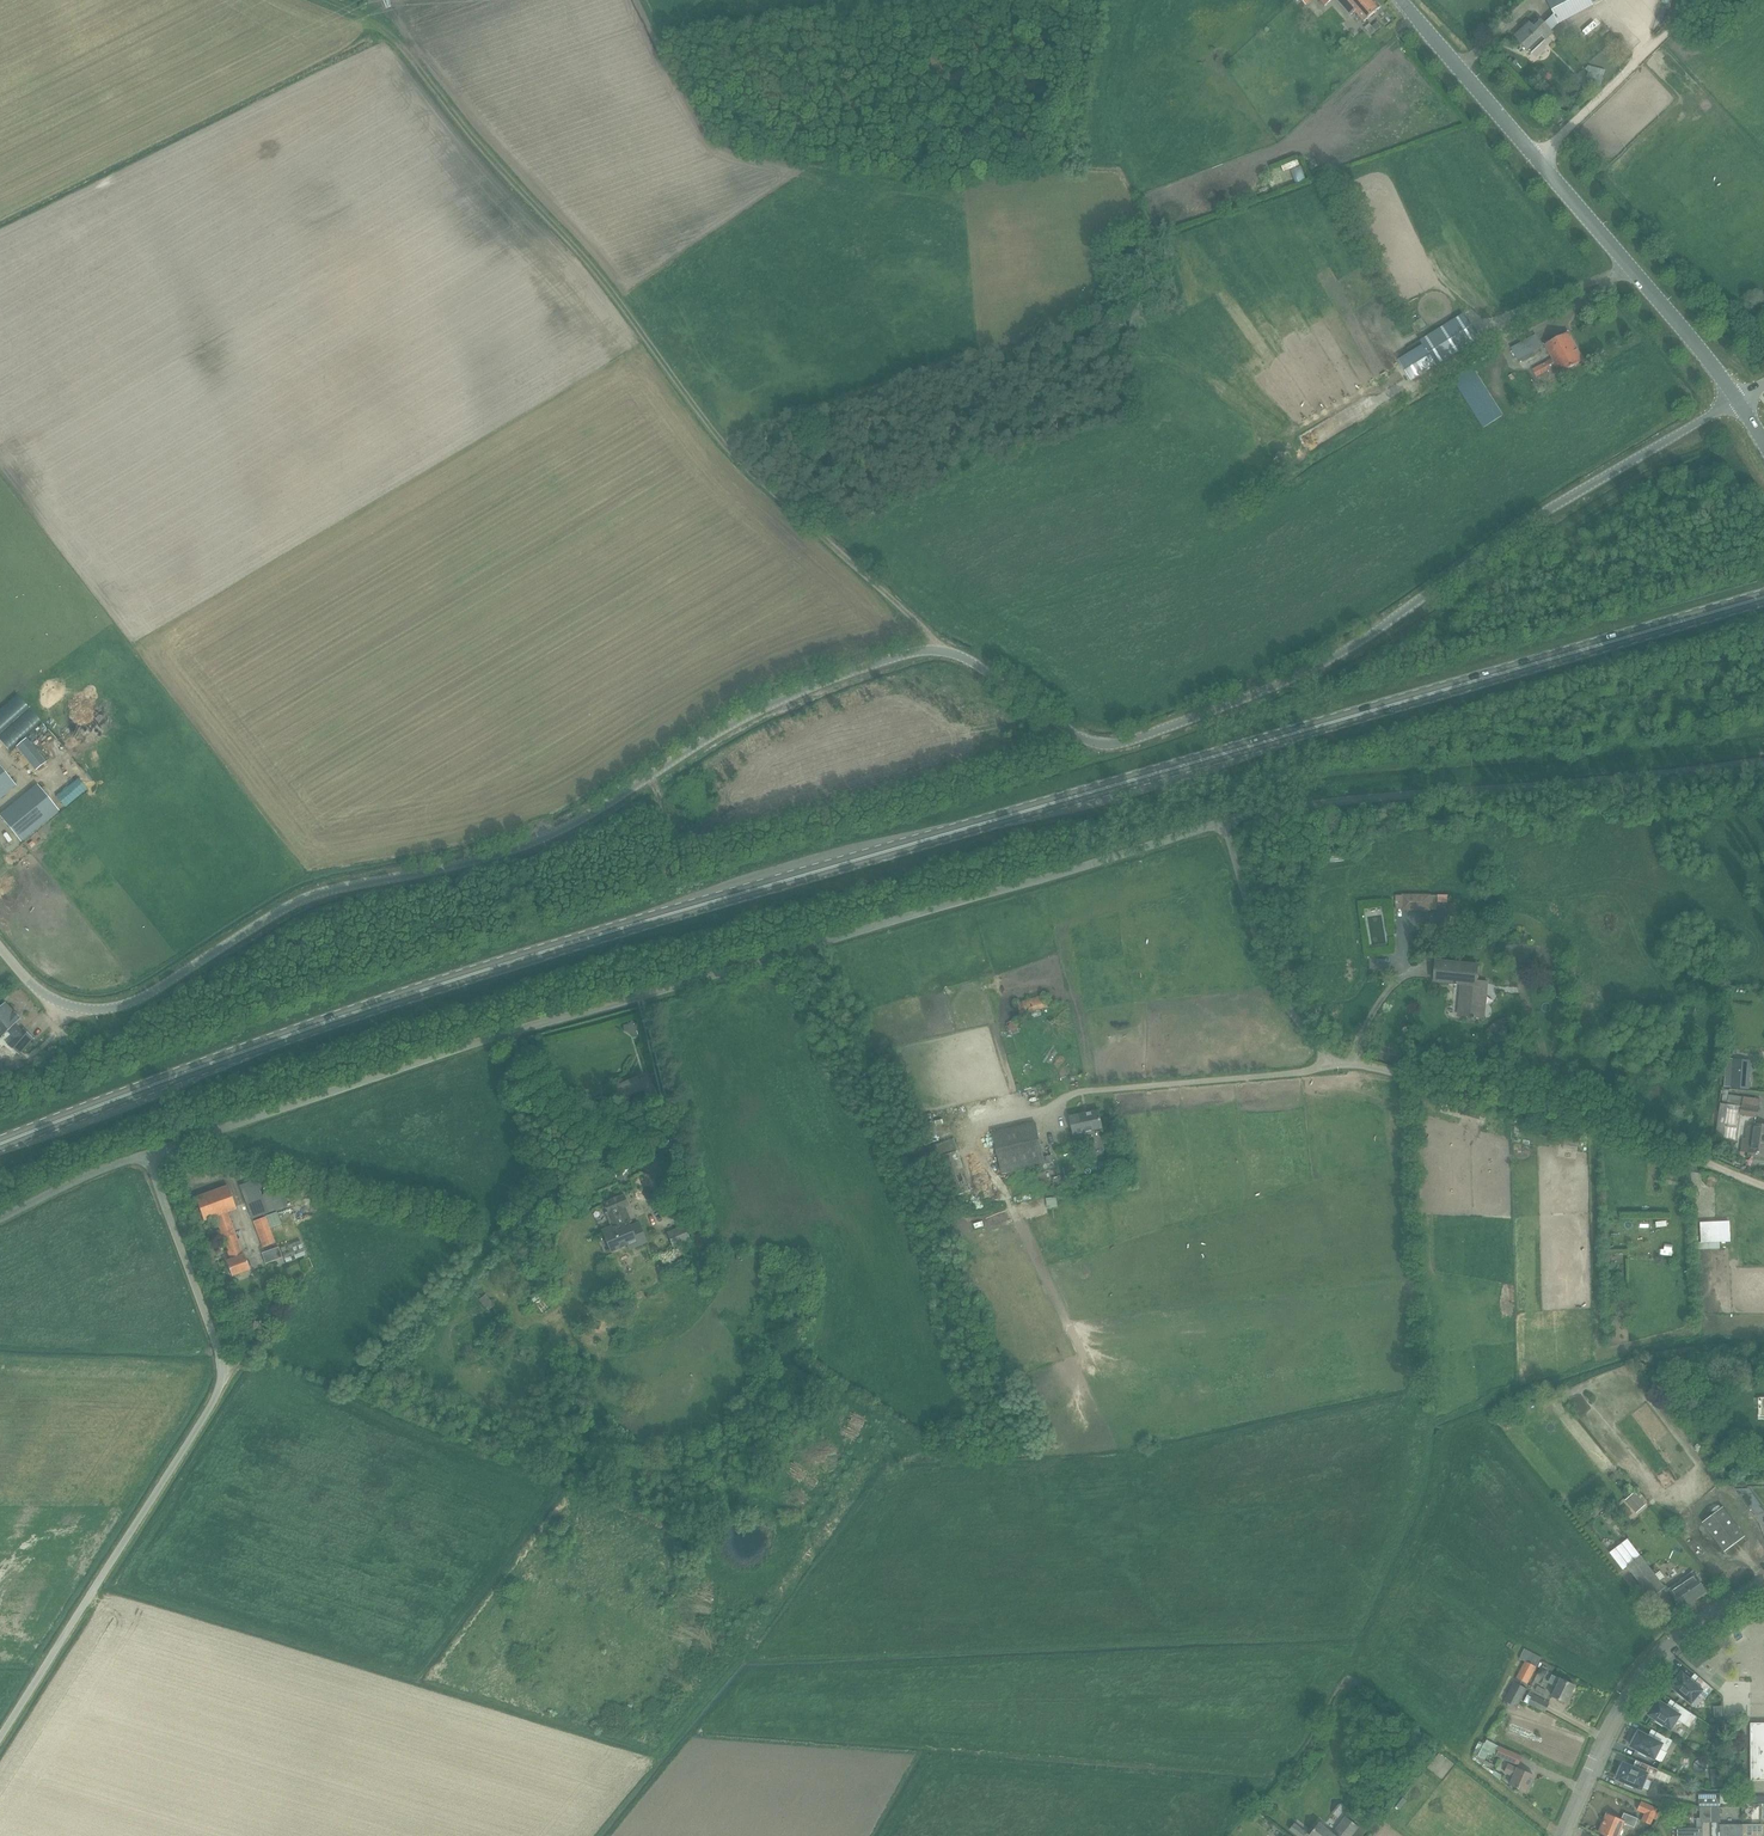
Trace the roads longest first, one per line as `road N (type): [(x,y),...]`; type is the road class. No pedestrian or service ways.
road 1 (unclassified): [(1738,400),(1532,520),(1335,657),(1129,742),(1087,741),(967,660),(923,651),(773,704),(527,845),(300,901),(126,1005),(85,1010),(52,1000),(0,948)]
road 2 (primary): [(0,1145),(527,957),(1763,597)]
road 3 (unclassified): [(147,1154),(456,1049),(1225,821)]
road 4 (track): [(938,649),(728,447),(590,263),(394,38),(325,0)]
road 5 (unclassified): [(0,1735),(220,1383),(221,1359),(147,1154)]
road 6 (unclassified): [(1225,821),(1298,807),(1763,761)]
road 7 (track): [(1763,1185),(1650,1137),(1391,1072)]
road 8 (unclassified): [(1561,1835),(1634,1682),(1693,1626),(1763,1582)]
road 9 (unclassified): [(1391,1072),(1331,1063),(1288,1009),(1261,951),(1225,821)]
road 10 (tertiary): [(1738,400),(1538,161)]
road 11 (unclassified): [(1703,0),(1538,161)]
road 12 (tertiary): [(1538,161),(1401,0)]
road 13 (unclassified): [(0,1221),(147,1154)]

